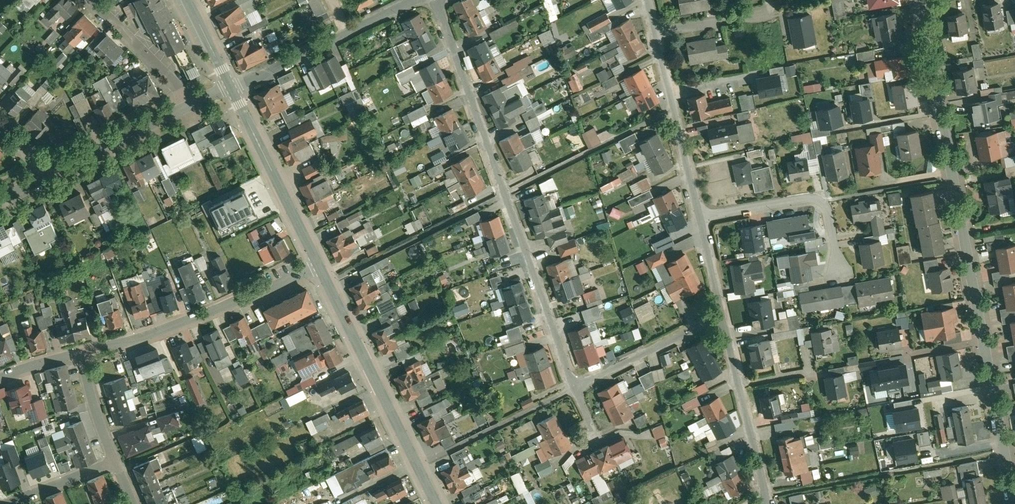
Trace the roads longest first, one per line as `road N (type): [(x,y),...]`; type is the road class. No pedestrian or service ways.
road 1 (residential): [(1014,503),(920,0)]
road 2 (residential): [(435,0),(574,388)]
road 3 (tertiary): [(319,268),(437,503)]
road 4 (residential): [(319,268),(79,354)]
road 5 (tertiary): [(230,86),(319,268)]
road 6 (residential): [(700,217),(823,198),(839,273)]
road 7 (residential): [(230,86),(411,0)]
road 8 (residential): [(656,32),(700,217)]
road 9 (residential): [(722,316),(764,495)]
road 10 (residential): [(574,388),(722,316)]
road 11 (residential): [(53,170),(192,104)]
road 12 (residential): [(192,104),(88,0)]

